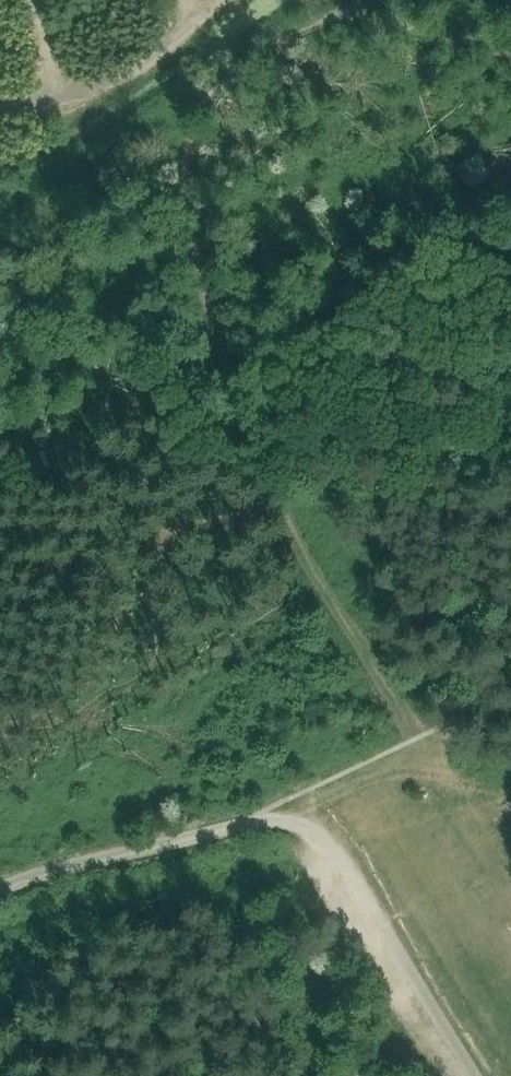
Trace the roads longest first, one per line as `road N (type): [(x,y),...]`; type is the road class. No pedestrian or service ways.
road 1 (unclassified): [(0,888),(255,822),(290,821),(338,862),(473,1075)]
road 2 (track): [(278,504),(212,343),(182,195),(184,131),(205,92),(225,75),(309,23),(340,16)]
road 3 (track): [(418,739),(278,504)]
road 4 (track): [(510,28),(440,12),(340,16)]
road 5 (track): [(290,821),(427,754)]
road 6 (track): [(510,860),(472,796),(427,754)]

